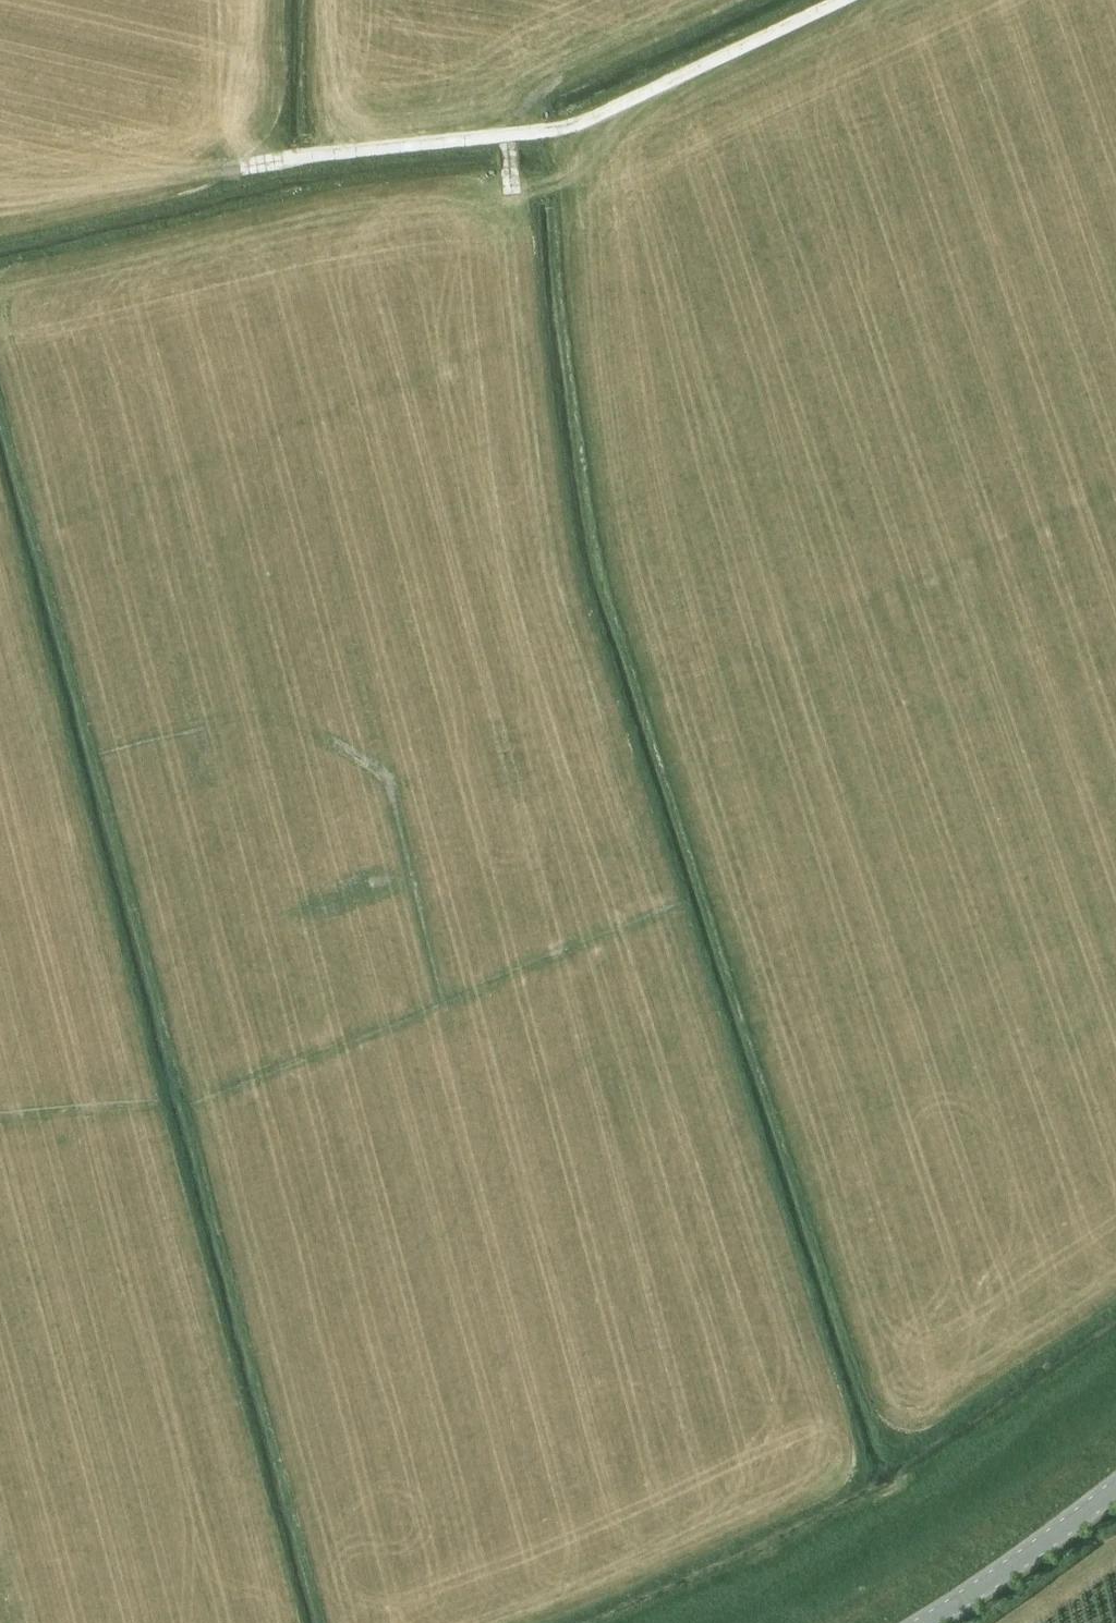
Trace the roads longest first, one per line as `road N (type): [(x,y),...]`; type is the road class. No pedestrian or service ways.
road 1 (tertiary): [(926,1622),(1115,1488)]

